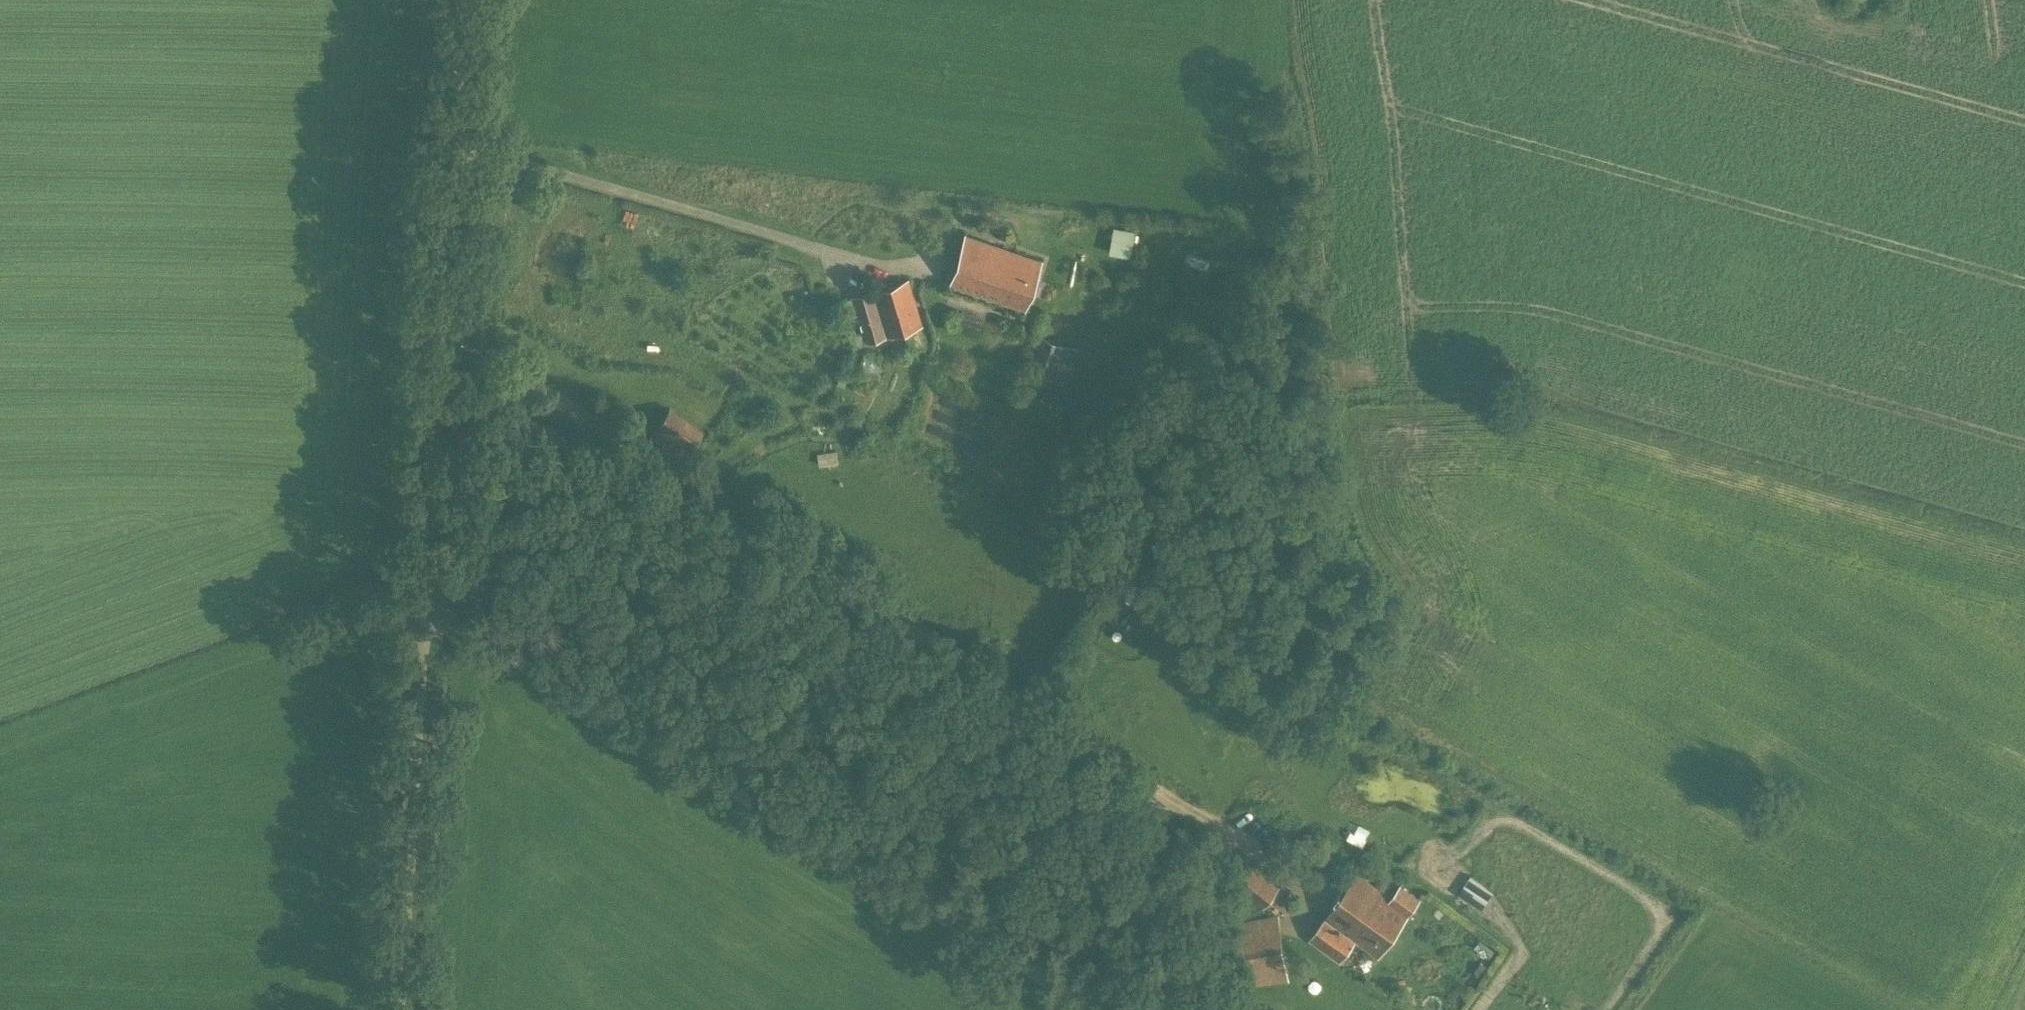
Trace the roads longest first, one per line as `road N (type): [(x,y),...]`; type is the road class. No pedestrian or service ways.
road 1 (unclassified): [(406,1009),(461,0)]

